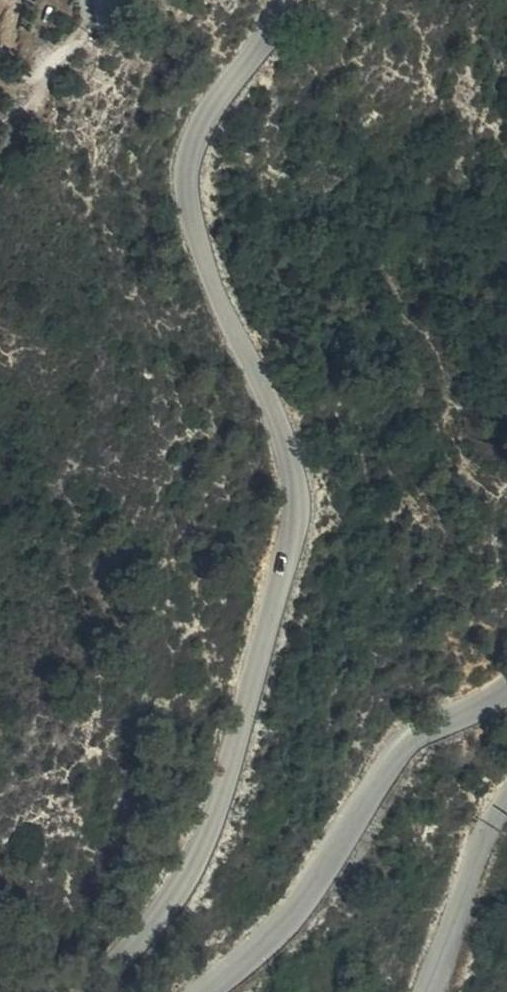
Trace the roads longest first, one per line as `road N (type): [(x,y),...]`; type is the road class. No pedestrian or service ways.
road 1 (tertiary): [(282,0),(263,49),(213,101),(183,163),(194,237),(287,434),(293,502),(276,612),(214,817),(180,885),(97,991)]
road 2 (tertiary): [(207,991),(302,903),(353,806),(405,736),(506,686)]
road 3 (track): [(107,0),(34,137),(0,229)]
road 4 (tertiary): [(506,803),(478,852),(432,991)]

